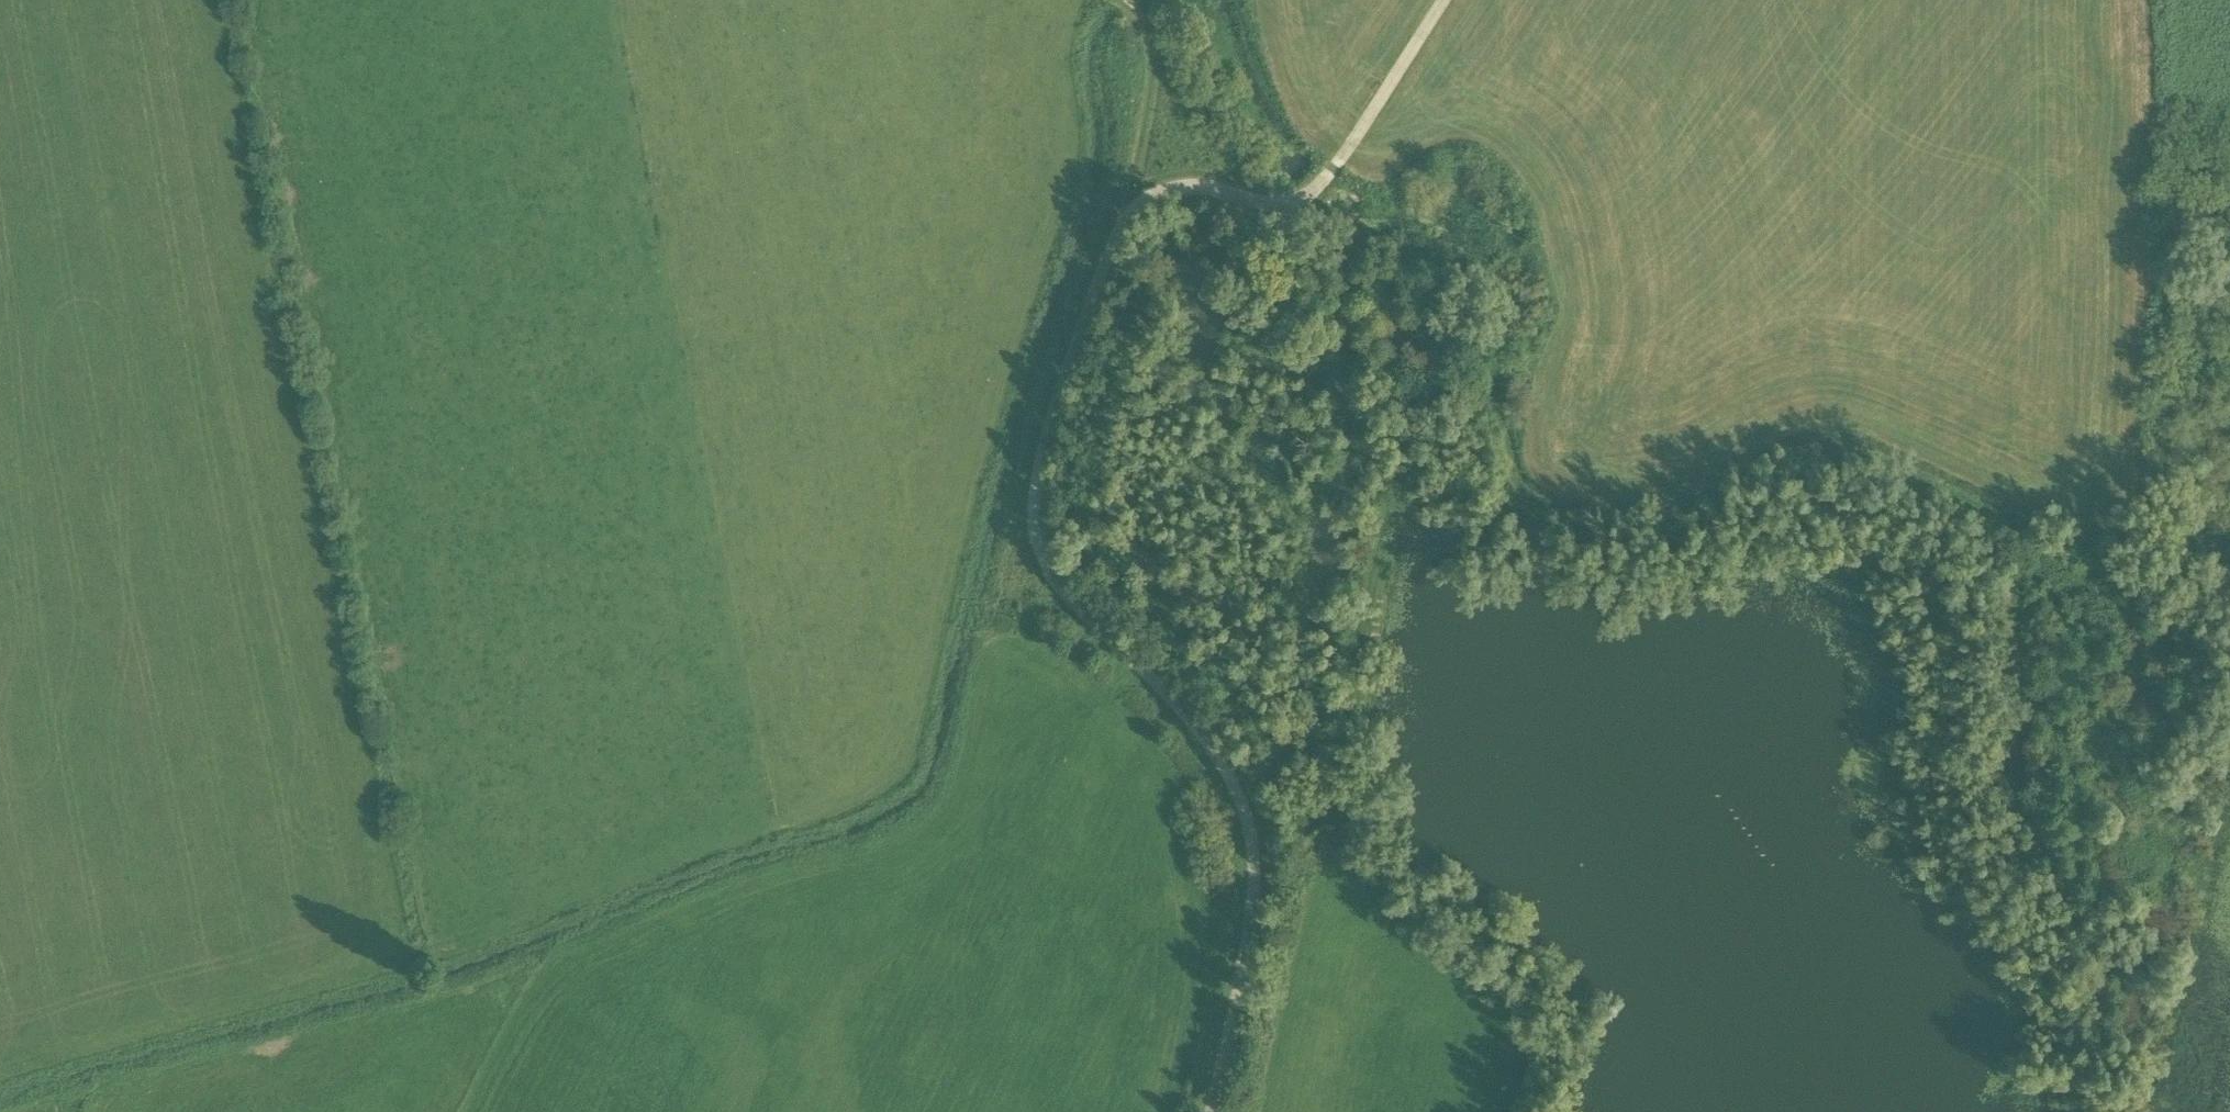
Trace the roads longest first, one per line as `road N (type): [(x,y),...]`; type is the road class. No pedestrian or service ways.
road 1 (track): [(1114,0),(1135,12),(1154,47),(1145,202)]

